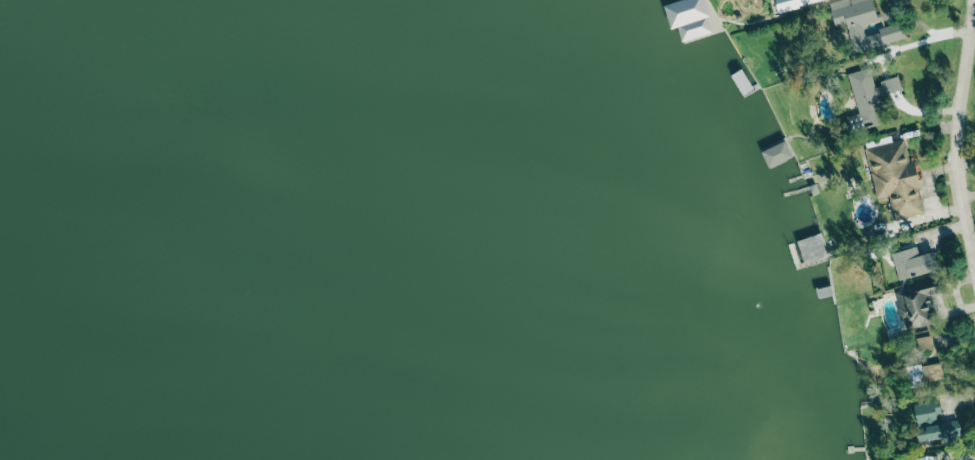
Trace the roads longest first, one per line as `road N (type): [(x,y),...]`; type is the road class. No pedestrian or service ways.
road 1 (residential): [(974,262),(955,146),(973,0)]

